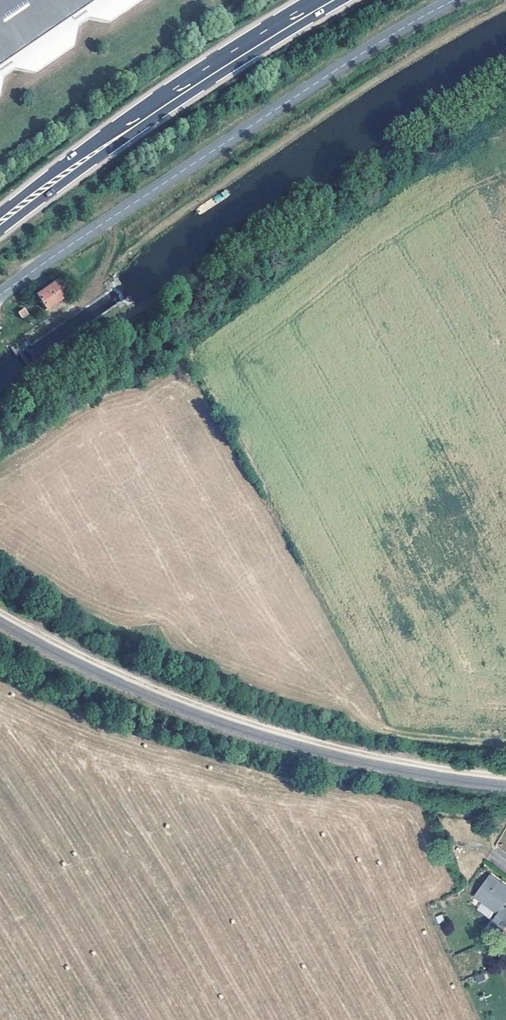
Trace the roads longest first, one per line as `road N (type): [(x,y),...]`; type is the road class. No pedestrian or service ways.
road 1 (tertiary): [(455,0),(0,295)]
road 2 (primary): [(0,223),(185,87),(325,0)]
road 3 (track): [(505,752),(377,736)]

